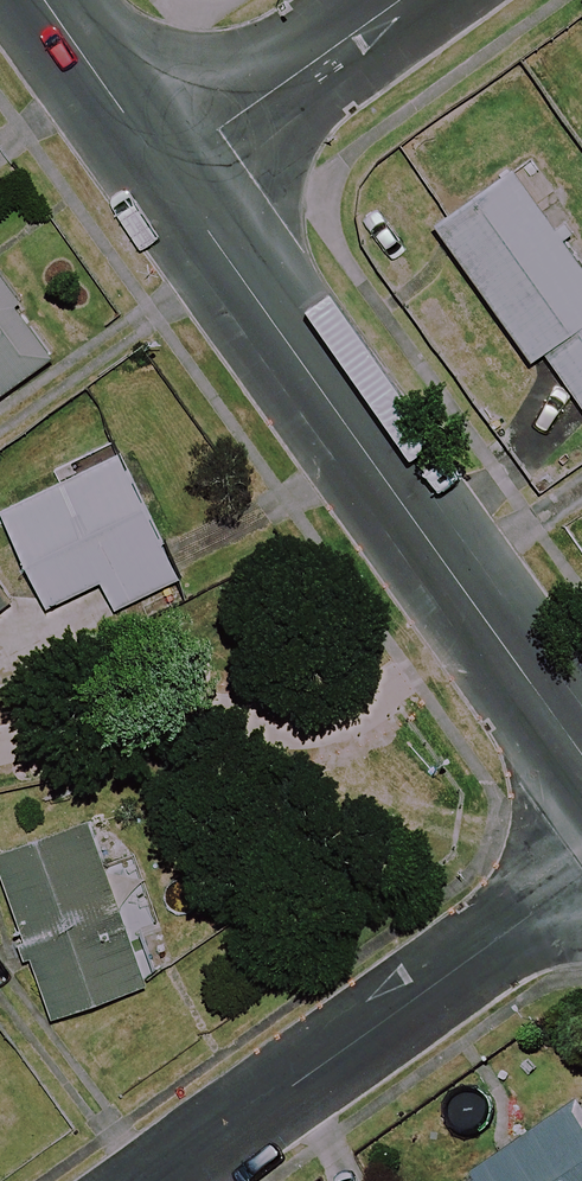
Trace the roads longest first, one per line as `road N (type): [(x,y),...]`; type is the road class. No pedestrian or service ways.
road 1 (tertiary): [(581,753),(161,169)]
road 2 (residential): [(156,1180),(581,876)]
road 3 (residential): [(161,169),(399,0)]
road 4 (tertiary): [(161,169),(46,0)]

